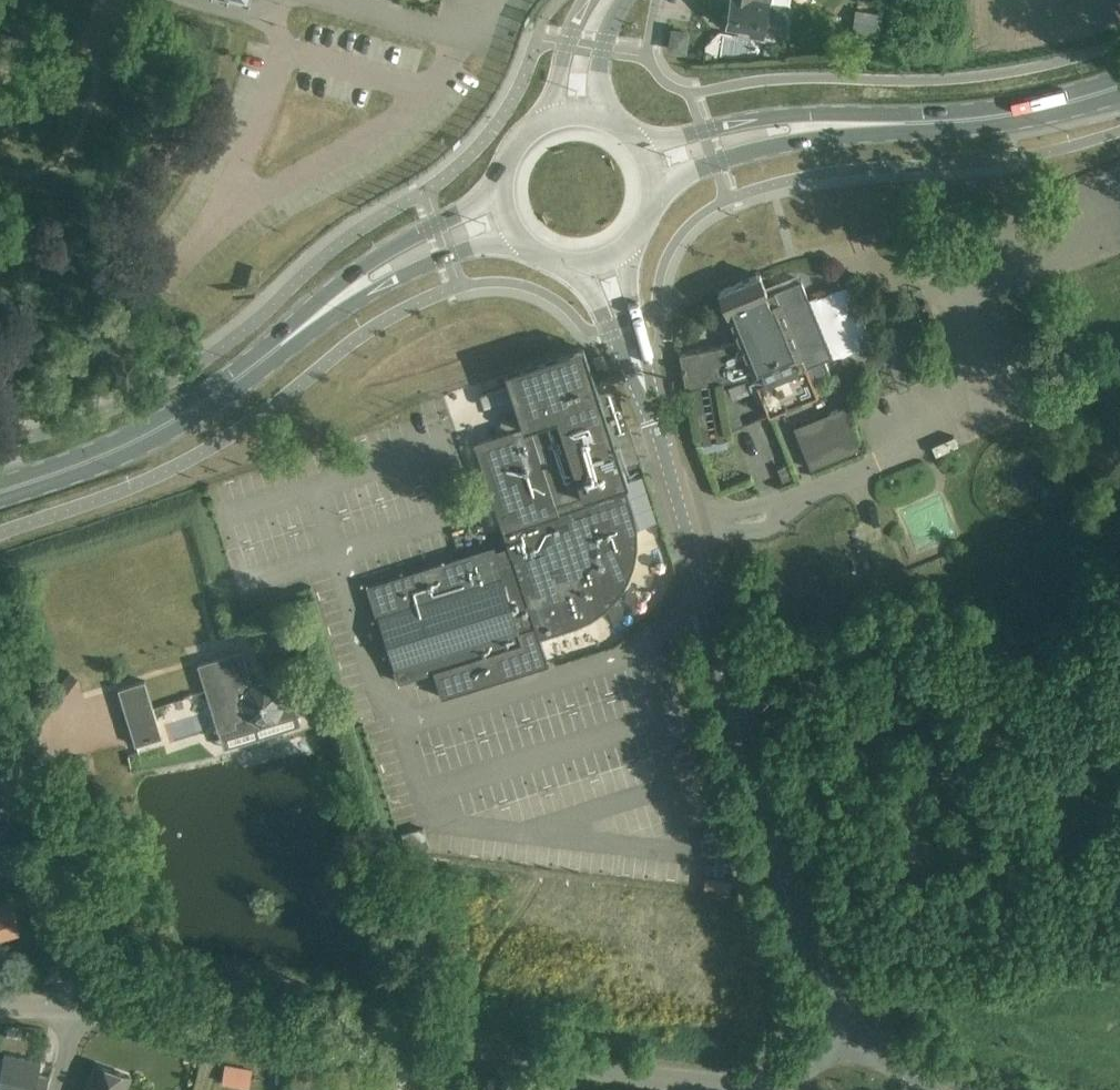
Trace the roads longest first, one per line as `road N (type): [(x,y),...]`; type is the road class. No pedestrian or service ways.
road 1 (unclassified): [(855,1041),(780,1082),(745,1088),(337,1035),(68,1012)]
road 2 (unclassified): [(855,1041),(835,1006),(647,394)]
road 3 (primary): [(0,492),(153,432),(280,345)]
road 4 (unclassified): [(68,1012),(64,933),(0,719)]
road 5 (primary): [(499,192),(364,269),(301,317),(280,345)]
road 6 (primary): [(905,123),(784,116),(639,146)]
road 7 (primary): [(653,191),(744,154),(905,123)]
road 8 (primary): [(280,345),(405,274),(515,237)]
road 9 (primary): [(905,123),(1043,108),(1119,86)]
road 10 (unclassified): [(647,394),(648,365),(621,252)]
road 11 (unclassified): [(583,266),(647,394)]
road 12 (unclassified): [(590,0),(567,44),(551,117)]
road 13 (unclassified): [(604,118),(601,49),(625,0)]

